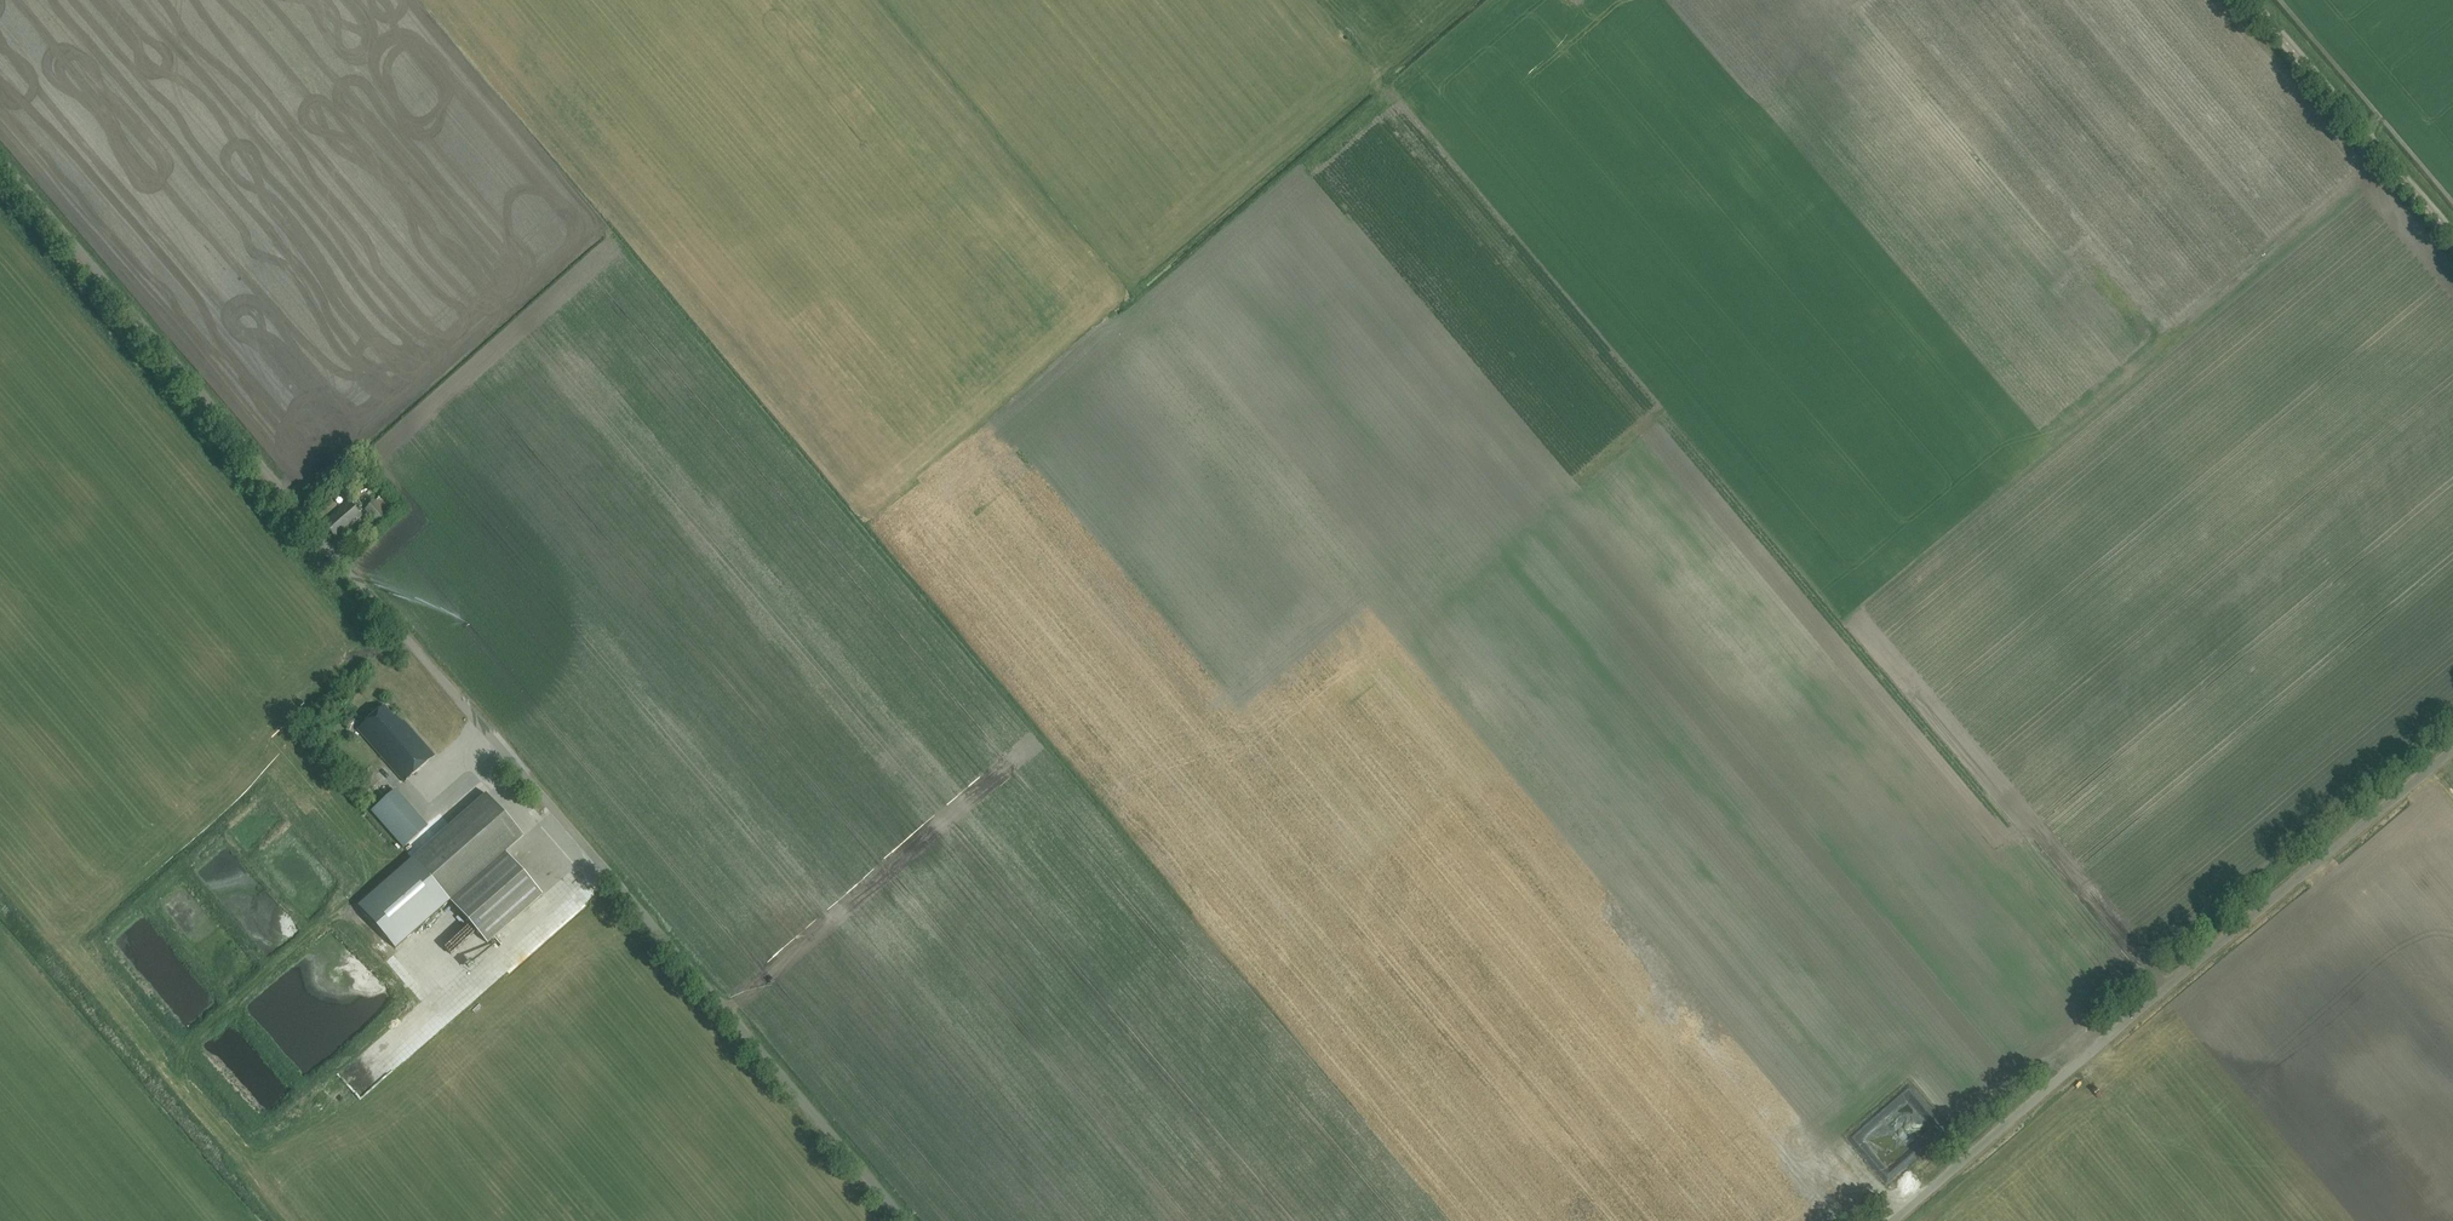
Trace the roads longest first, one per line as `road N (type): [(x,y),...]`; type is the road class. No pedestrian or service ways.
road 1 (unclassified): [(905,1220),(0,159)]
road 2 (unclassified): [(1897,1220),(2452,752)]
road 3 (unclassified): [(2452,235),(2251,0)]

